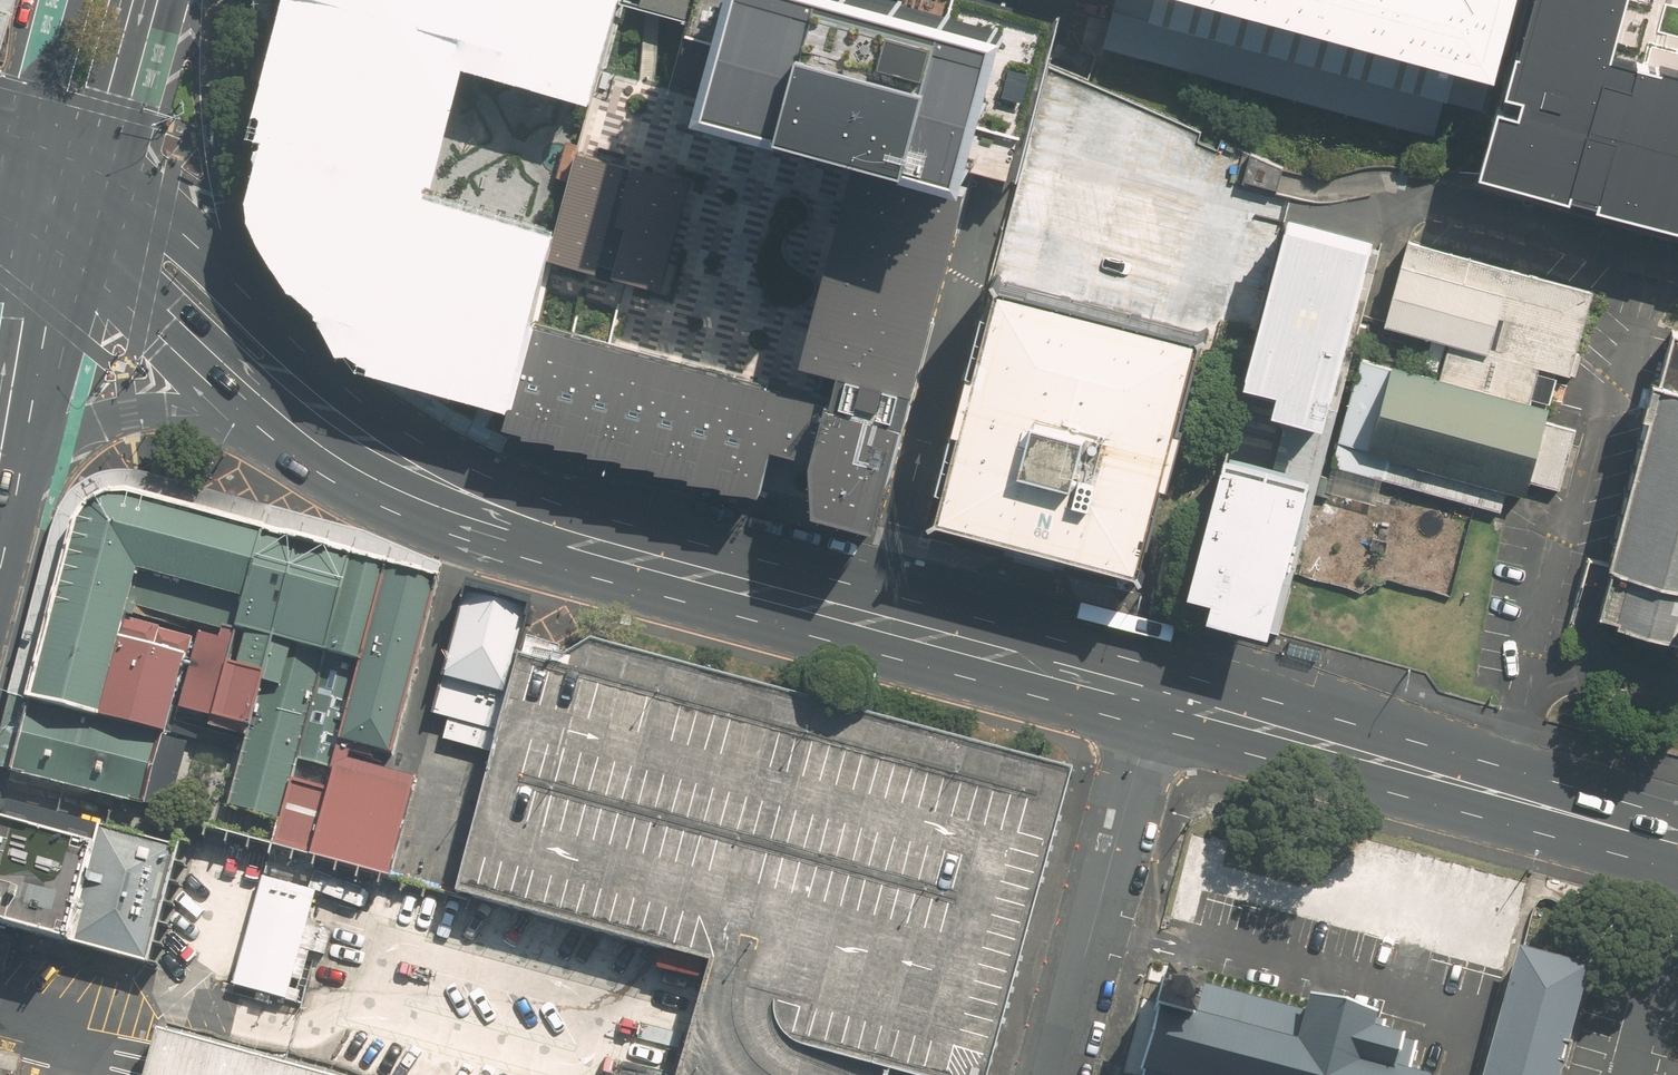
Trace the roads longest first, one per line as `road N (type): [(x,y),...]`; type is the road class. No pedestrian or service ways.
road 1 (primary): [(343,427),(425,481),(534,527),(1154,697)]
road 2 (primary): [(1154,697),(1677,840)]
road 3 (residential): [(1053,1074),(1154,697)]
road 4 (primary): [(343,427),(151,409),(97,423),(0,474)]
road 5 (primary): [(207,0),(215,145),(240,301)]
road 6 (primary): [(299,391),(223,345),(84,226)]
road 7 (residential): [(1415,199),(1677,266)]
road 8 (primary): [(13,399),(6,279),(17,166)]
road 9 (primary): [(148,0),(97,184)]
road 10 (primary): [(84,226),(13,399)]
road 11 (primary): [(97,184),(161,225),(240,301)]
road 12 (primary): [(17,166),(55,0)]

